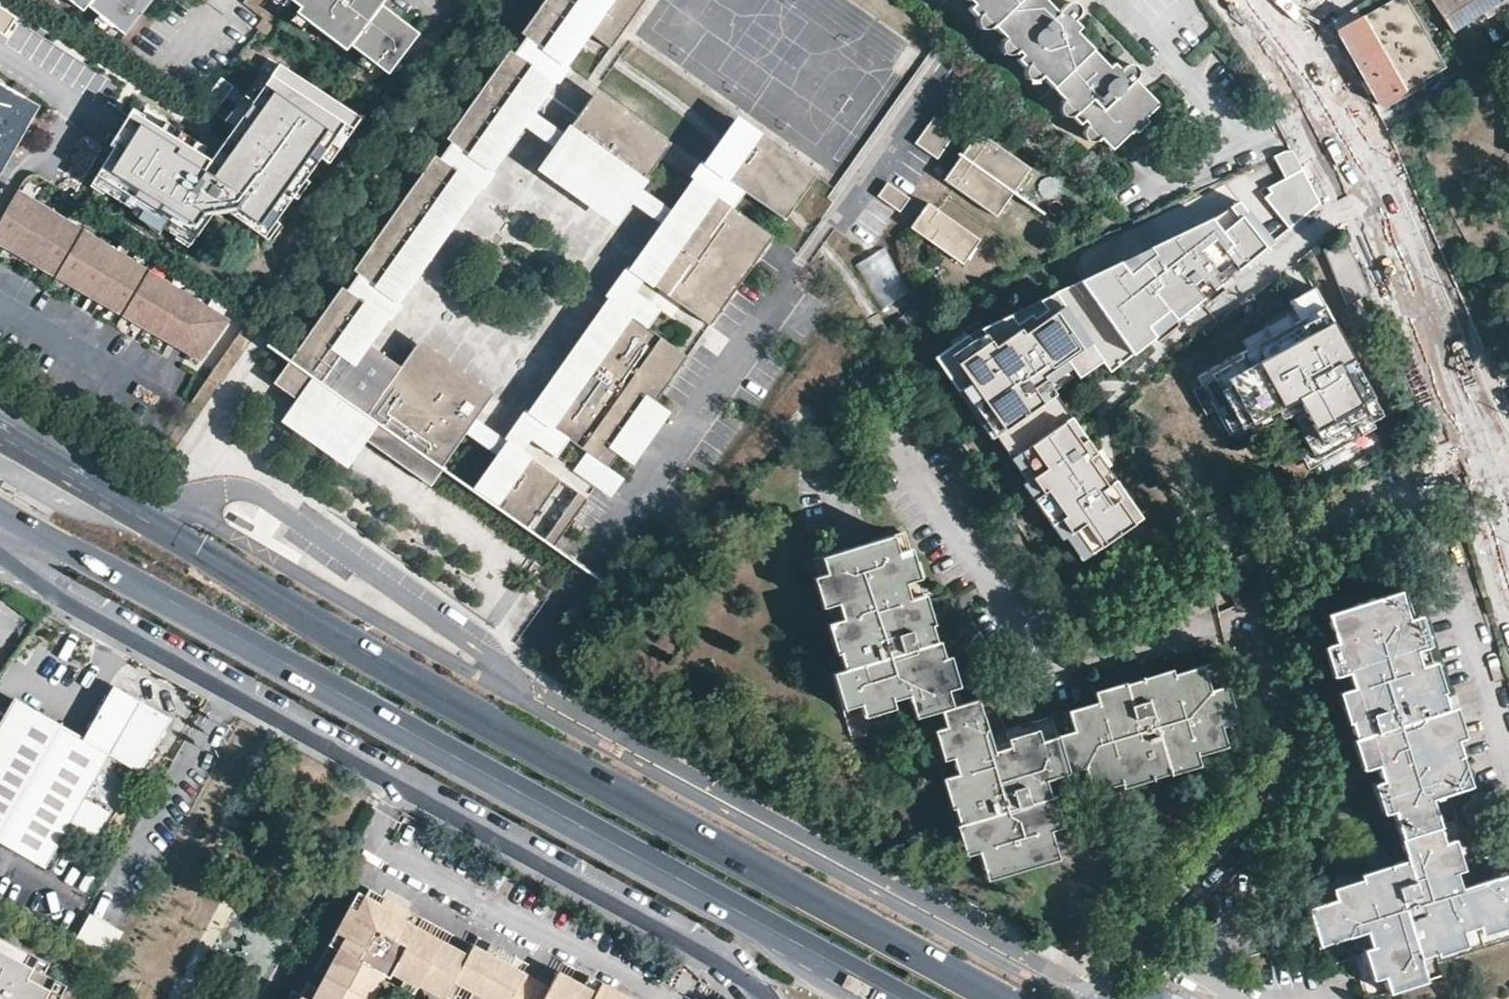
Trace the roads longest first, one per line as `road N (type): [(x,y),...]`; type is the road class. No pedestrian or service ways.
road 1 (residential): [(1075,998),(205,518),(174,514),(151,524)]
road 2 (primary): [(0,508),(904,998)]
road 3 (primary): [(1003,998),(361,648),(151,524)]
road 4 (residential): [(0,553),(65,597),(671,935),(763,998)]
road 5 (residential): [(1091,998),(1277,796),(1288,772),(1290,731),(1261,626),(1285,558),(1445,476),(1508,455)]
road 6 (residential): [(1508,444),(1479,406),(1337,93),(1276,0)]
road 7 (primary): [(151,524),(0,434)]
road 8 (primary): [(151,524),(0,463)]

